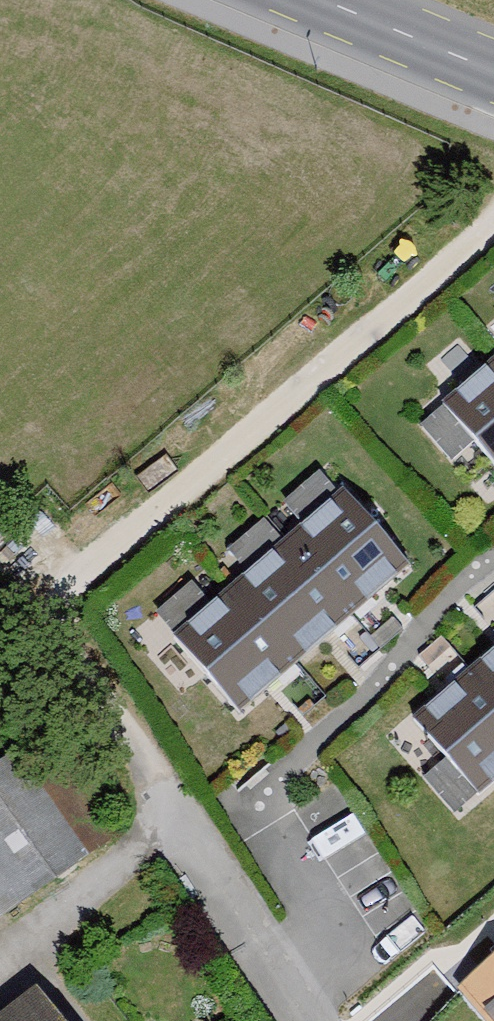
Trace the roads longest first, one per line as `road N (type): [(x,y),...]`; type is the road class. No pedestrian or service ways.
road 1 (track): [(493,226),(128,544),(97,580),(87,626),(93,665),(183,826)]
road 2 (tertiary): [(325,0),(493,70)]

